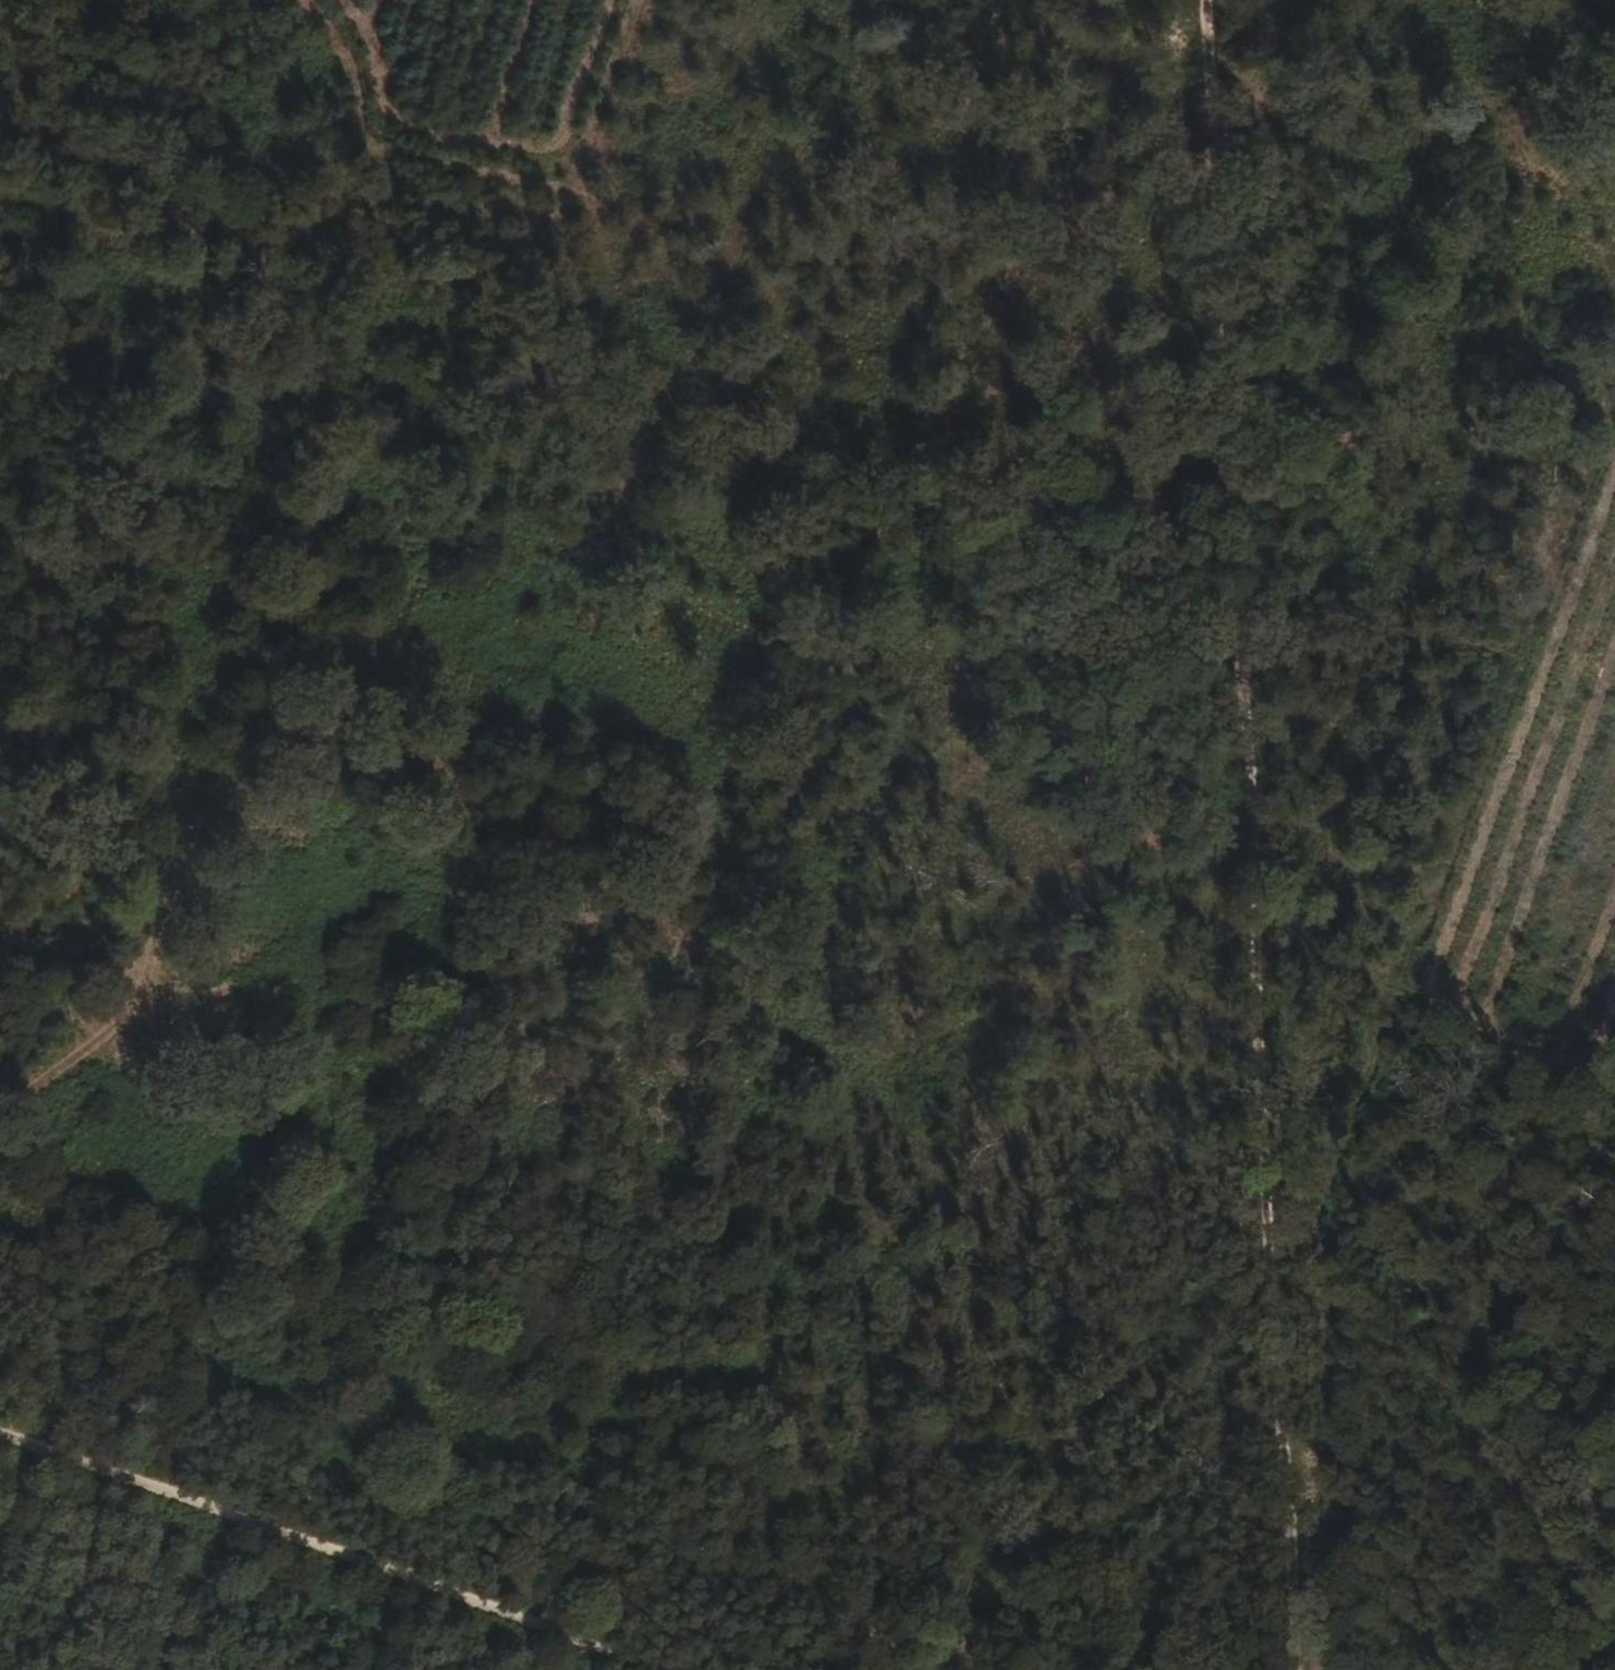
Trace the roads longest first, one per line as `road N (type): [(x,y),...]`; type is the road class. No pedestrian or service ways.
road 1 (track): [(1211,0),(1271,1319),(1296,1669)]
road 2 (track): [(0,1430),(667,1669)]

